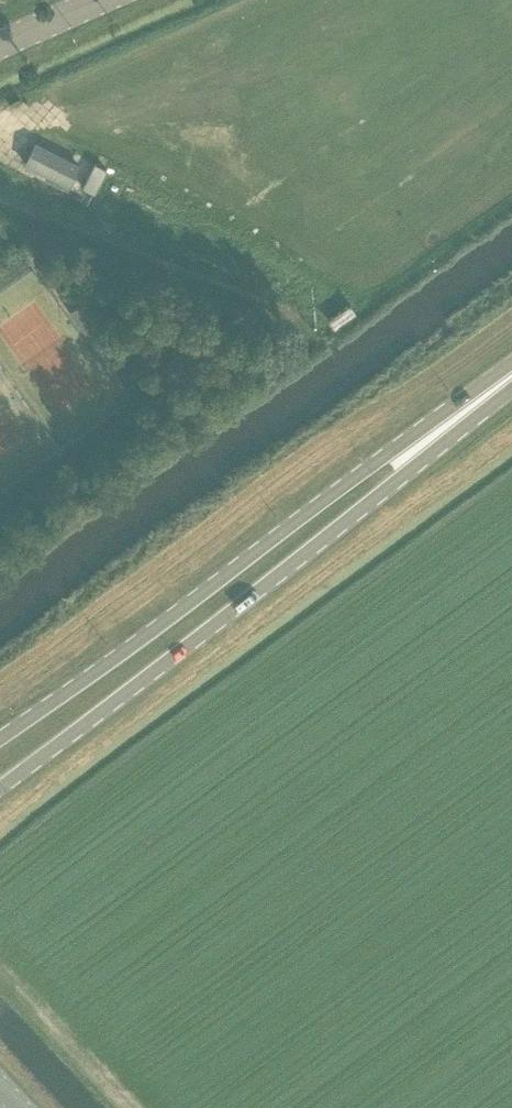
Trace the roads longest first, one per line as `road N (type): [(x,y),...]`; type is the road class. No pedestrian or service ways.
road 1 (primary): [(0,789),(255,596),(511,379)]
road 2 (primary): [(511,374),(0,738)]

